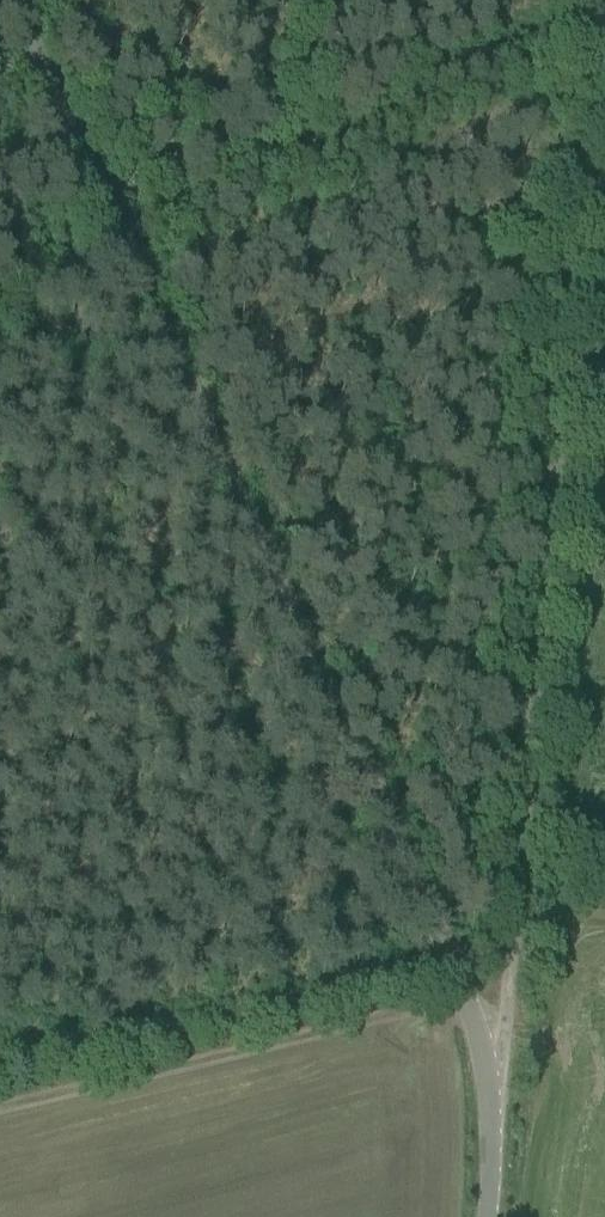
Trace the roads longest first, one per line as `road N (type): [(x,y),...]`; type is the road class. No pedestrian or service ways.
road 1 (unclassified): [(488,1216),(499,1085),(14,0)]
road 2 (track): [(519,873),(598,0)]
road 3 (track): [(499,1085),(519,873)]

